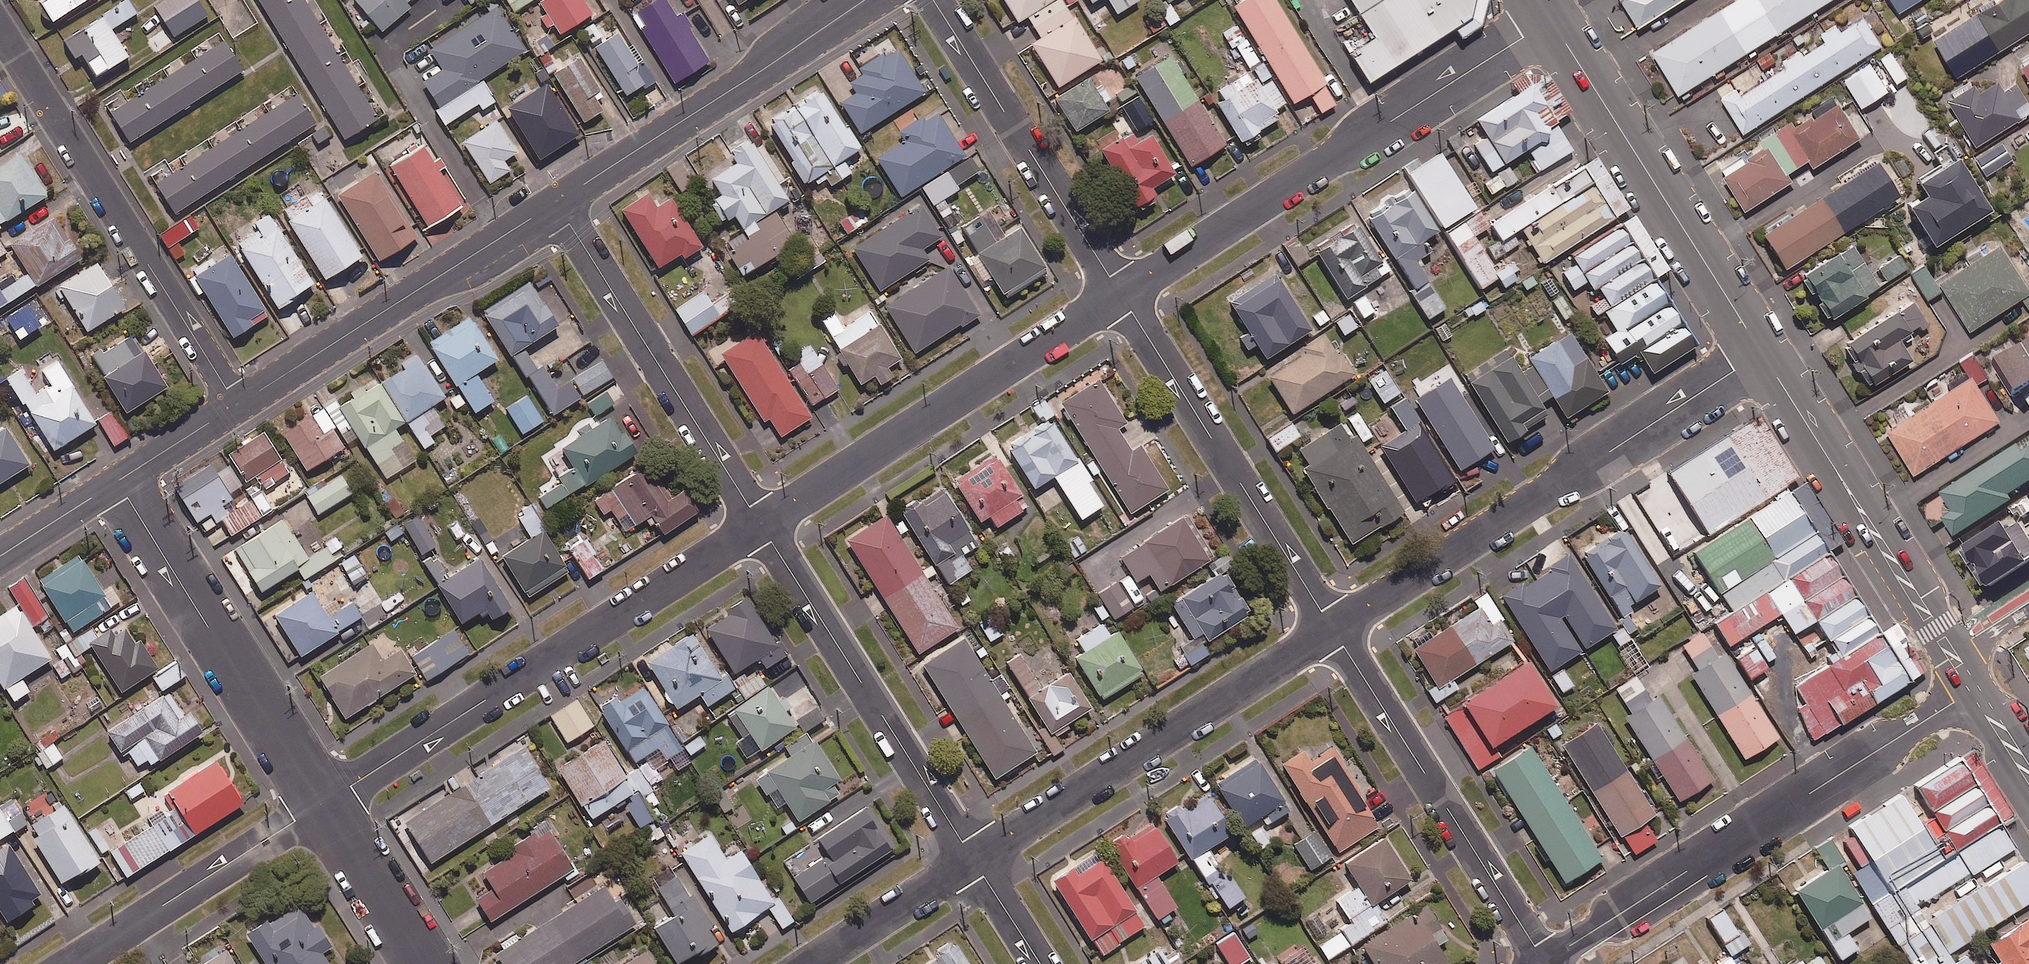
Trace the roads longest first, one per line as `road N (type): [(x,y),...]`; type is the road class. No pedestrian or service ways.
road 1 (residential): [(321,805),(761,525)]
road 2 (residential): [(1545,962),(1955,701),(1967,676)]
road 3 (residential): [(1121,294),(1551,19)]
road 4 (residential): [(1333,629),(1761,353)]
road 5 (residential): [(237,405),(0,31)]
road 6 (residential): [(761,525),(1121,294)]
road 7 (residential): [(973,859),(1333,629)]
road 8 (residential): [(1333,629),(1121,294)]
road 9 (residential): [(973,859),(761,525)]
road 10 (residential): [(1545,962),(1333,629)]
road 11 (tertiary): [(1551,19),(1761,353)]
road 12 (tertiary): [(1761,353),(1967,676)]
road 13 (residential): [(761,525),(556,202)]
road 14 (residential): [(321,805),(118,481)]
road 15 (tertiary): [(556,202),(237,405)]
road 16 (tertiary): [(864,0),(556,202)]
road 17 (residential): [(1121,294),(933,0)]
road 18 (residential): [(71,963),(321,805)]
road 19 (residential): [(809,963),(973,859)]
road 20 (residential): [(425,963),(321,805)]
road 21 (tertiary): [(237,405),(118,481)]
road 22 (tertiary): [(118,481),(0,556)]
road 23 (residential): [(1040,963),(973,859)]

